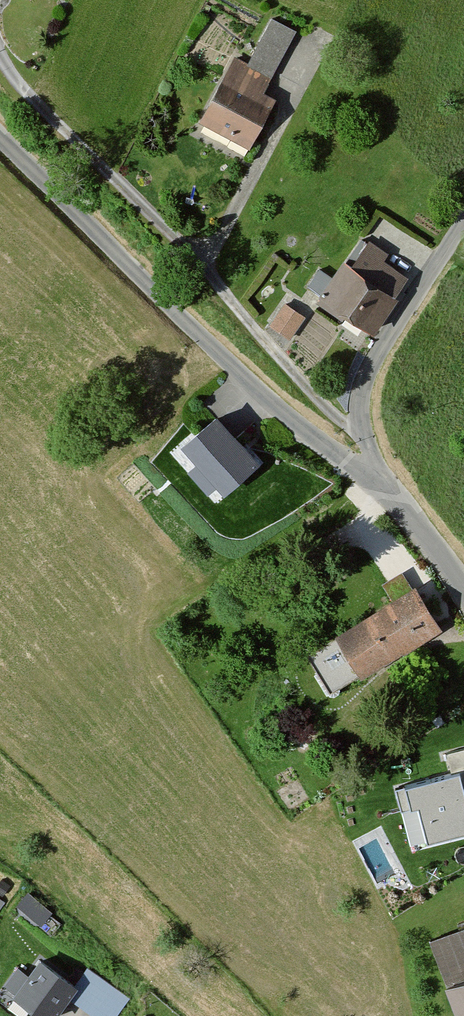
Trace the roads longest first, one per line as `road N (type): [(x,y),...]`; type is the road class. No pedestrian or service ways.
road 1 (unclassified): [(380,482),(320,442),(221,356),(0,135)]
road 2 (unclassified): [(380,482),(362,429),(363,386),(463,219)]
road 3 (unclassified): [(463,585),(380,482)]

